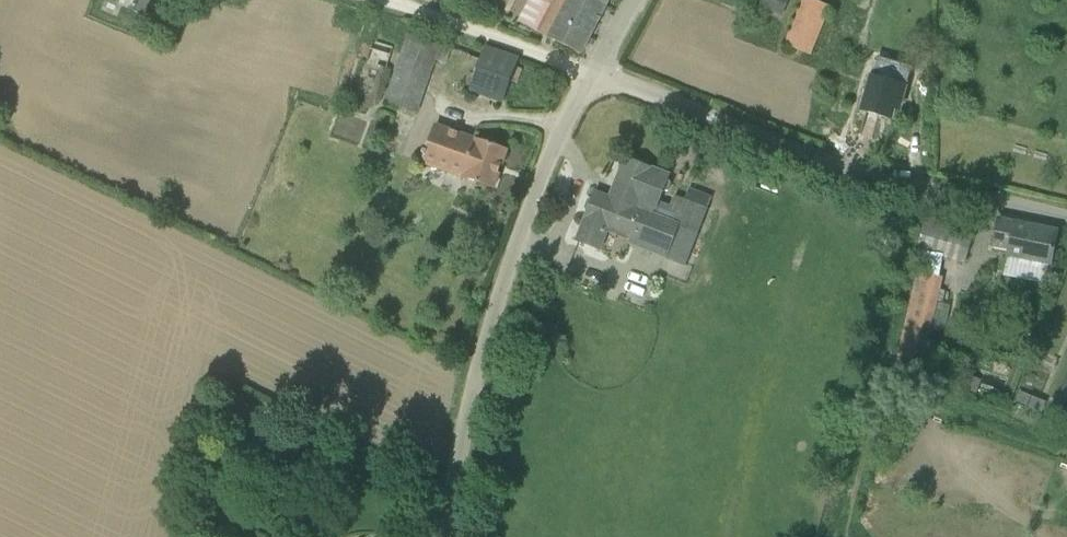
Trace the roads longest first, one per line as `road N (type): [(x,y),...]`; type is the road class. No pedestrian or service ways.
road 1 (unclassified): [(1066,215),(986,190),(891,181),(593,76)]
road 2 (unclassified): [(450,536),(483,363),(516,249),(551,154),(593,76)]
road 3 (track): [(377,0),(593,76)]

